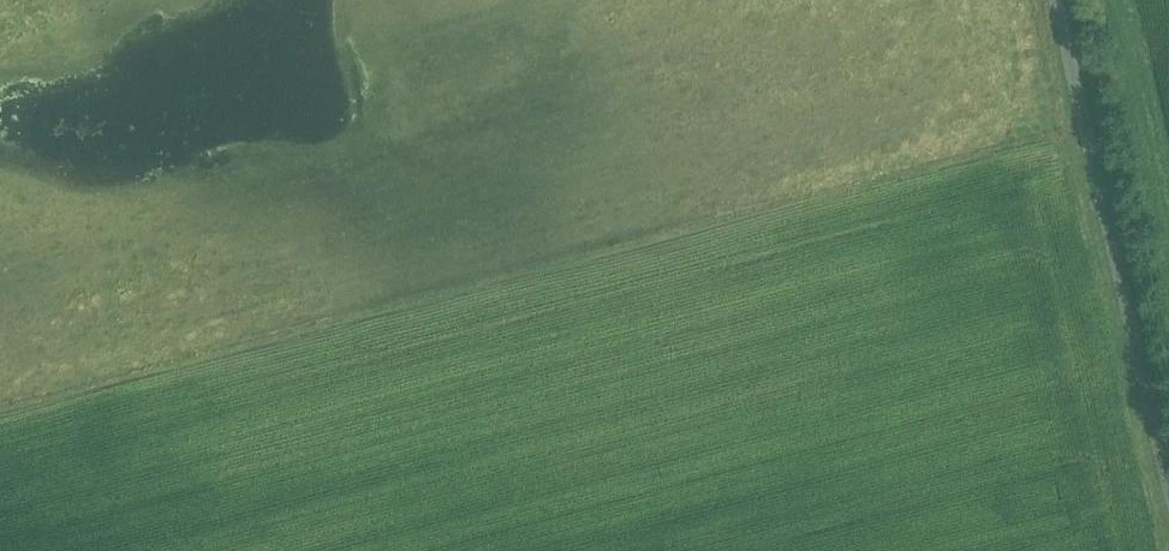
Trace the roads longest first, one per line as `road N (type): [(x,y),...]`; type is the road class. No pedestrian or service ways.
road 1 (unclassified): [(1060,0),(1168,465)]

